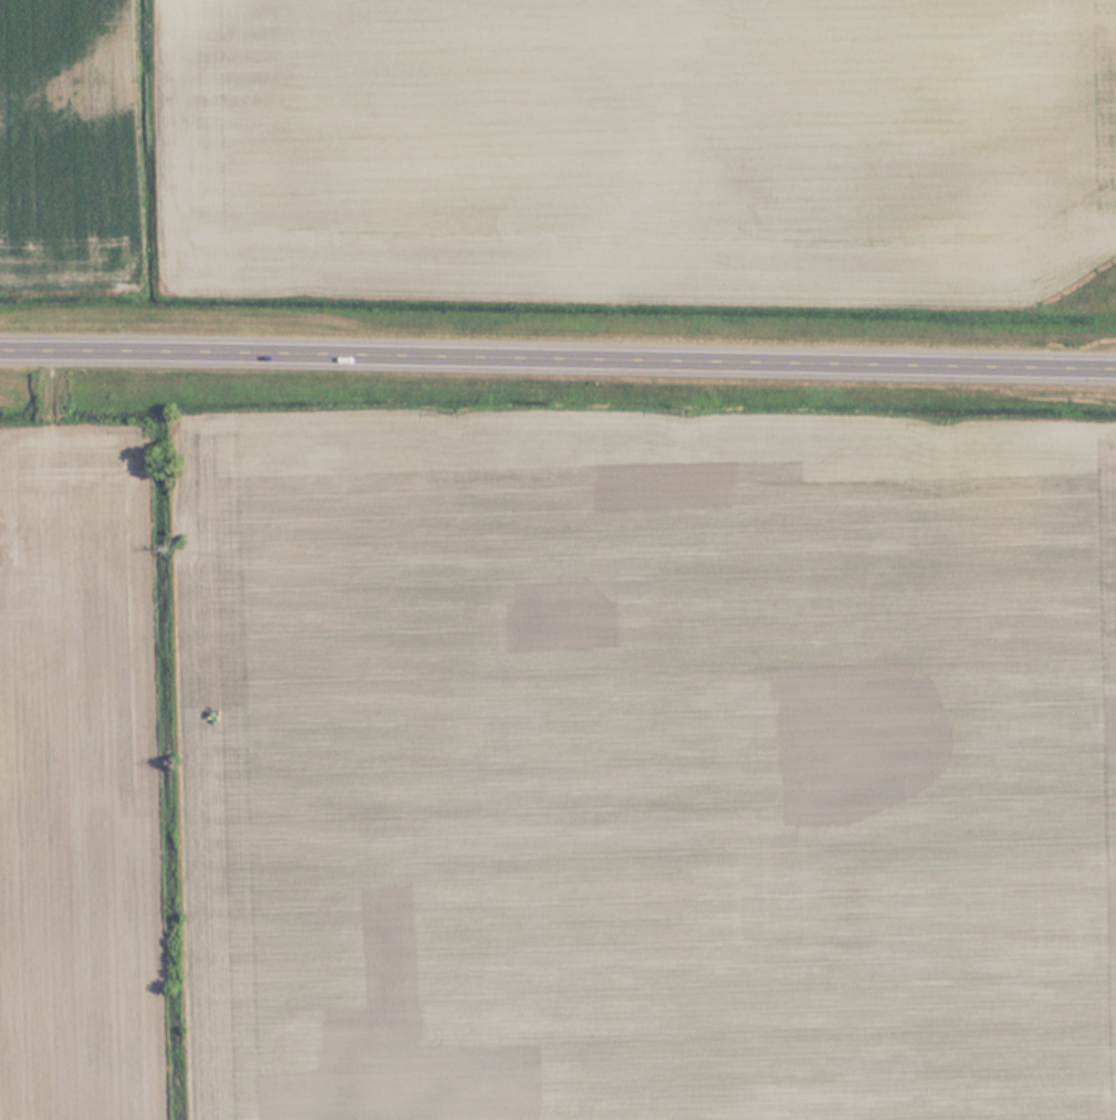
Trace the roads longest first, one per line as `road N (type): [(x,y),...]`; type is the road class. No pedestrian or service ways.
road 1 (primary): [(0,350),(1115,367)]

